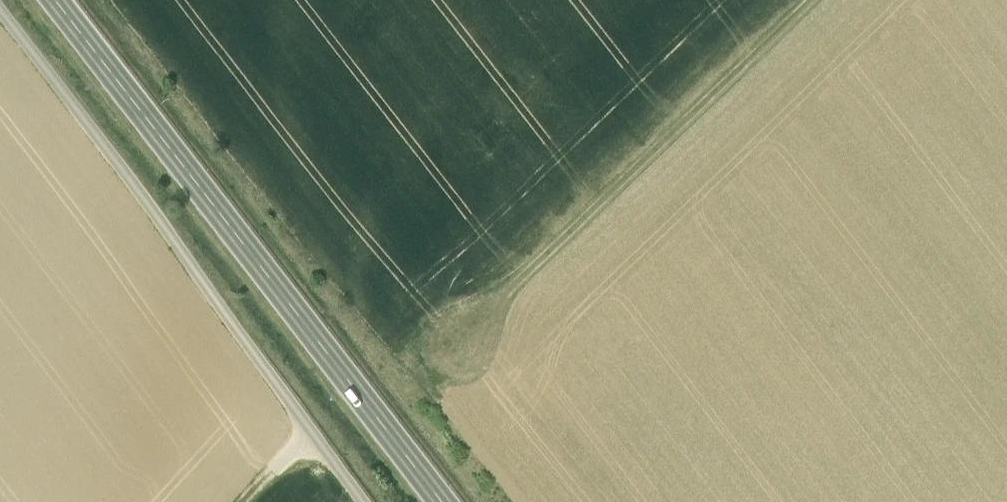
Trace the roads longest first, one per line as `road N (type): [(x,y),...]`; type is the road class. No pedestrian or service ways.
road 1 (secondary): [(56,0),(442,501)]
road 2 (track): [(358,501),(0,44)]
road 3 (track): [(469,331),(807,0)]

